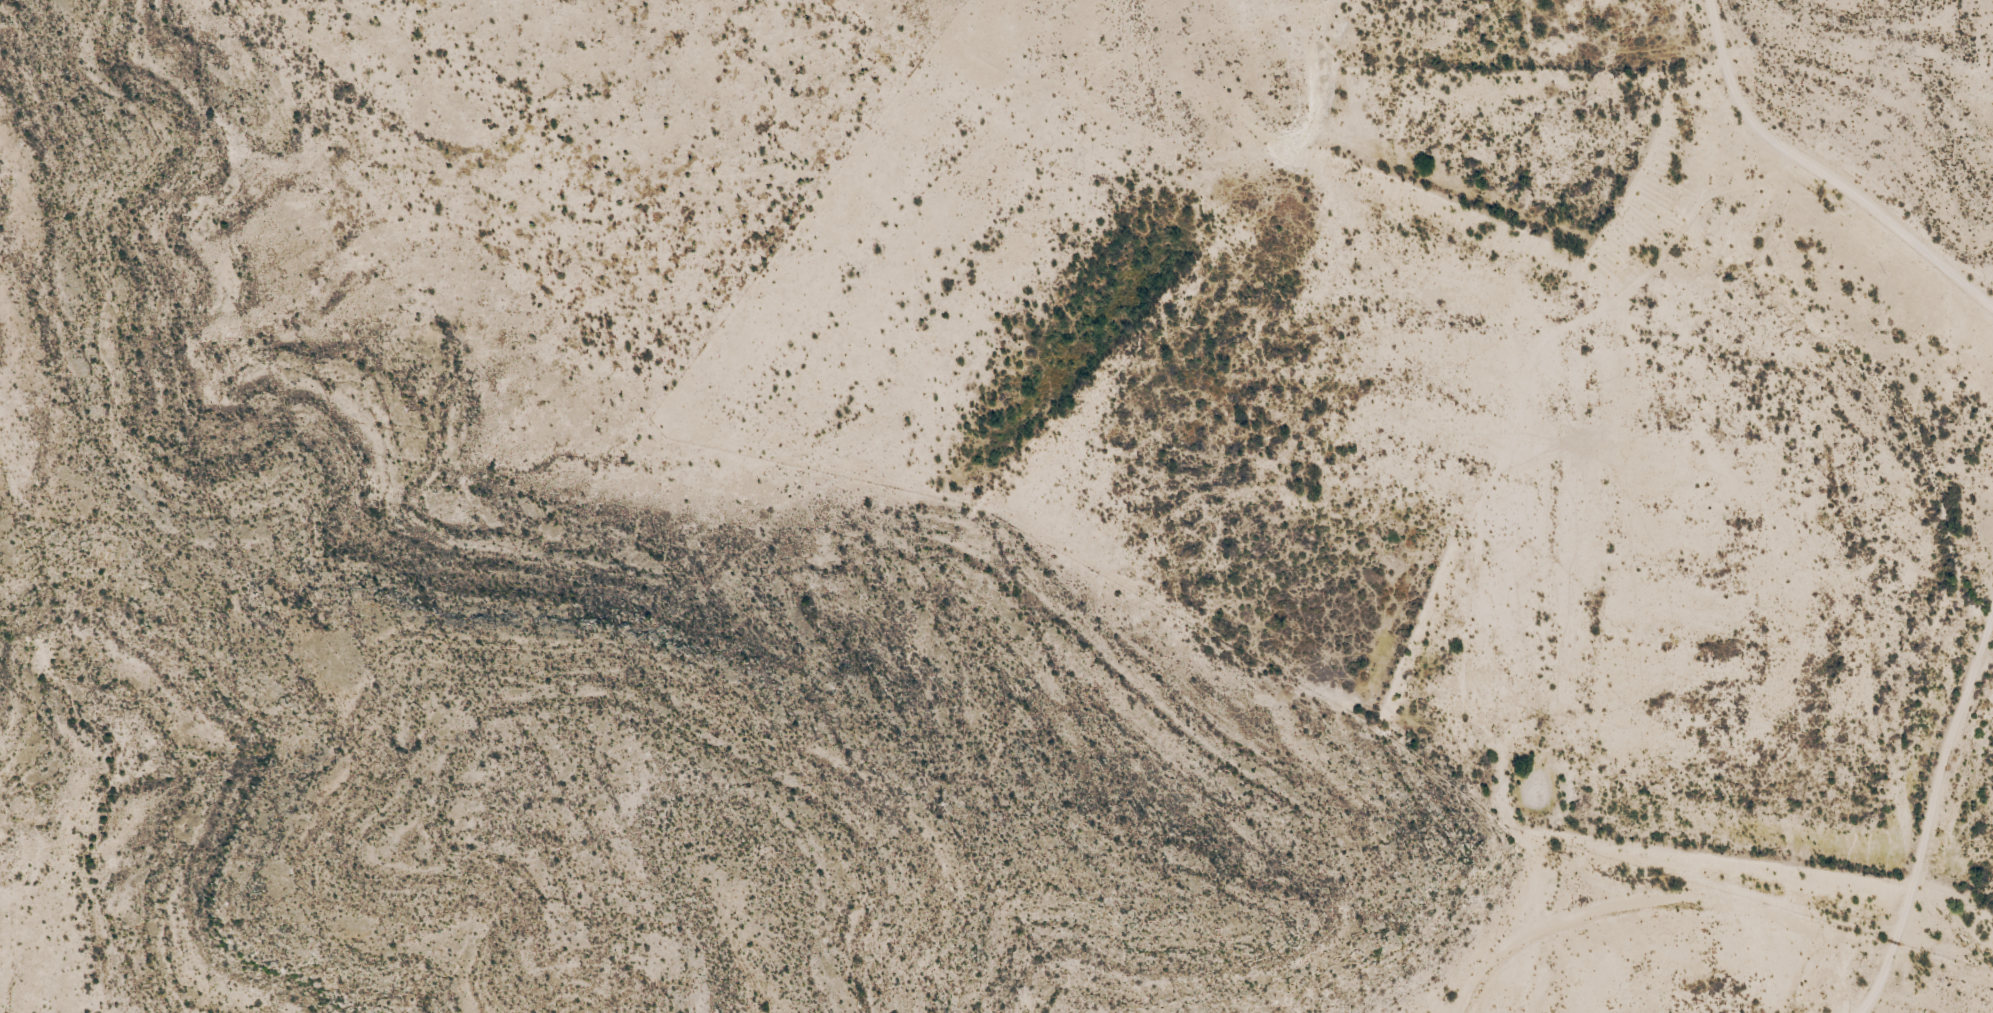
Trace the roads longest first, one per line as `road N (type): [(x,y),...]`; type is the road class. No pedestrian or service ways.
road 1 (track): [(1479,1012),(1506,974),(1633,900),(1903,886),(1942,831),(1992,631)]
road 2 (track): [(1992,286),(1820,132),(1736,34),(1724,0)]

